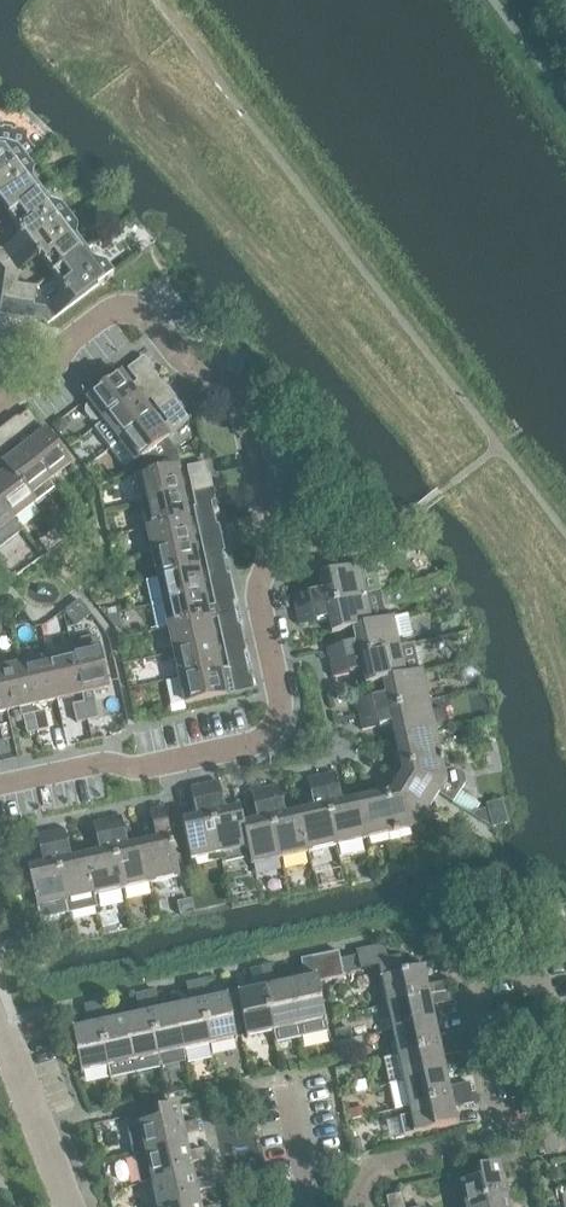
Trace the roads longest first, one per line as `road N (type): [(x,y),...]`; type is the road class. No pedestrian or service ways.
road 1 (residential): [(0,785),(105,762),(166,769),(293,741),(260,598),(274,543),(234,390),(182,355),(145,313),(102,313),(65,344)]
road 2 (residential): [(70,1206),(0,1027)]
road 3 (residential): [(367,1198),(381,1162),(504,1133)]
road 4 (residential): [(476,986),(504,1133)]
road 5 (residential): [(565,1042),(549,1020),(538,973),(476,986)]

